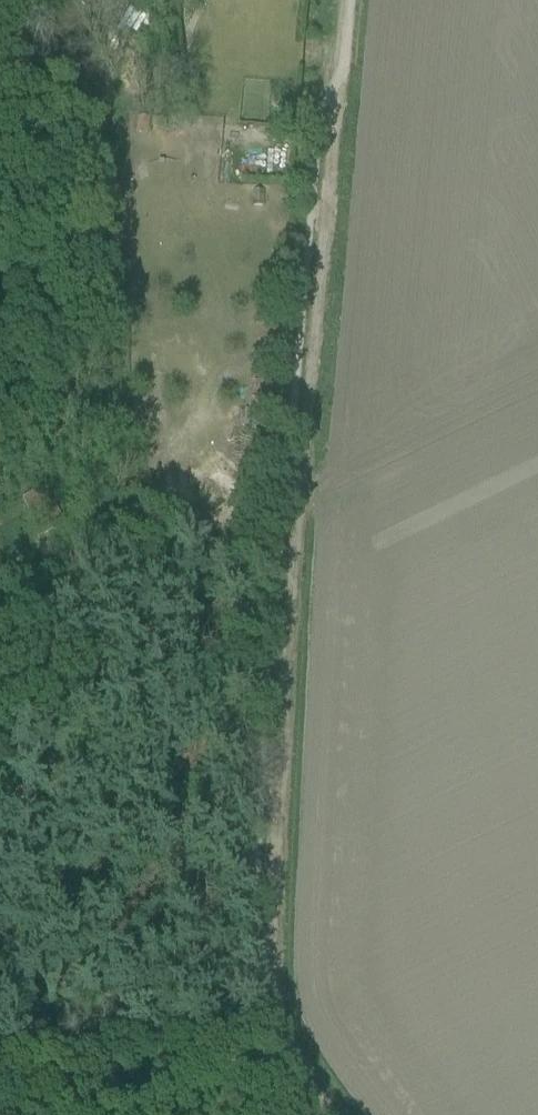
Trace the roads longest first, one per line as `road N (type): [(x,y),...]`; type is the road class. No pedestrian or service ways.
road 1 (track): [(323,1114),(273,1051),(256,998),(338,0)]

